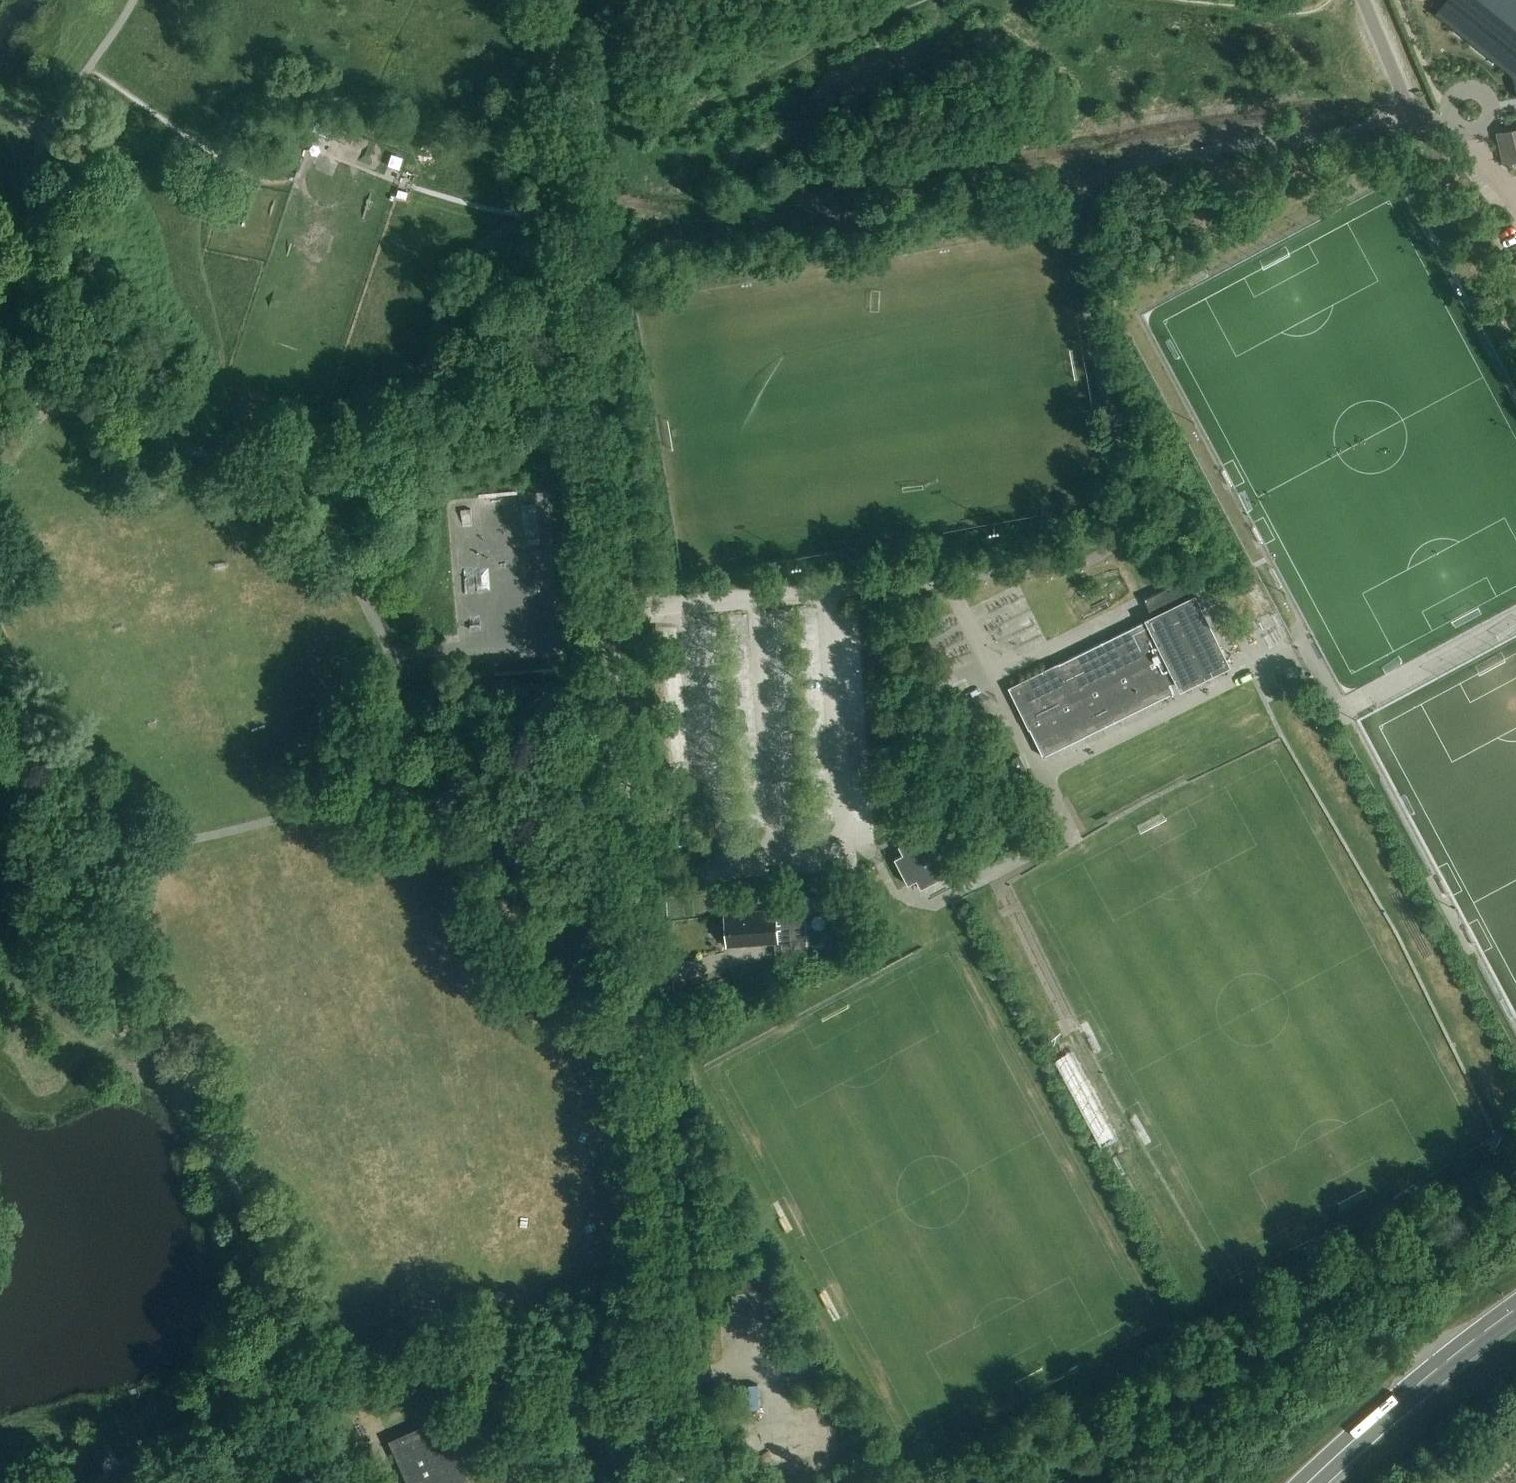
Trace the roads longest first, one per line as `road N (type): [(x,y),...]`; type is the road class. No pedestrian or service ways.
road 1 (residential): [(678,1482),(559,0)]
road 2 (primary): [(1308,1482),(1515,1310)]

